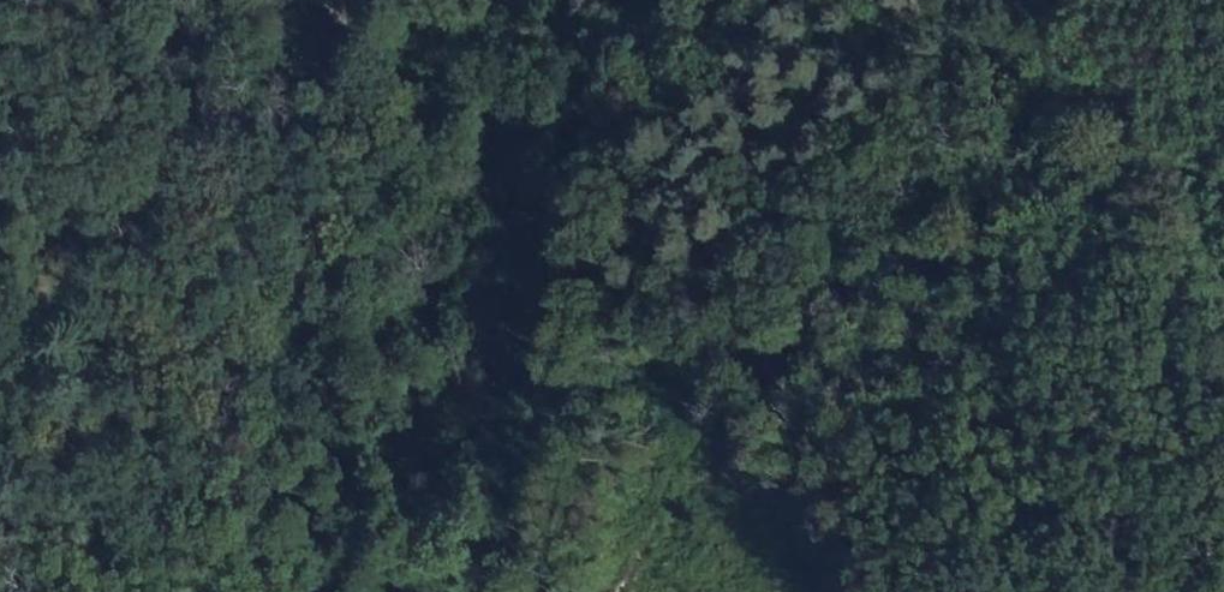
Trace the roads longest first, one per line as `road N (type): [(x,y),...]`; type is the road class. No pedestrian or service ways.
road 1 (track): [(1040,0),(1223,176)]

